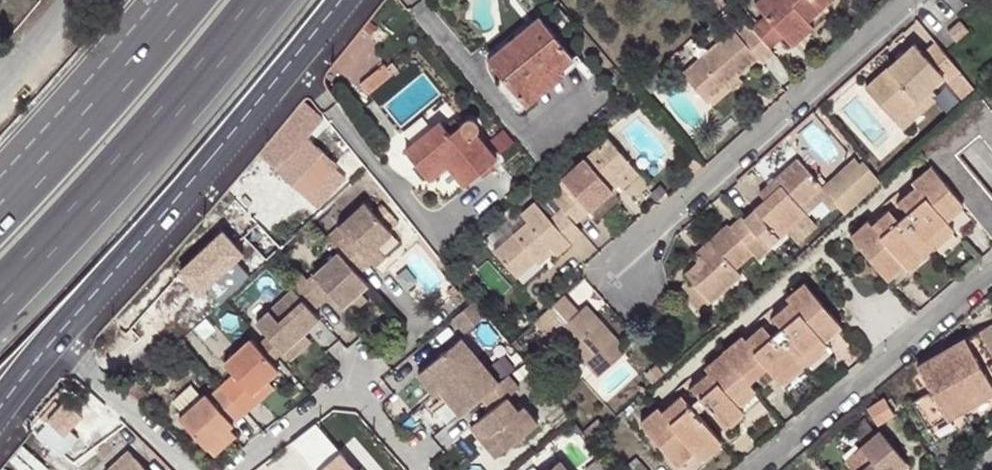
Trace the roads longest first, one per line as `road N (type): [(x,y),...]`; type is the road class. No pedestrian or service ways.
road 1 (tertiary): [(69,353),(362,0)]
road 2 (tertiary): [(327,0),(49,336)]
road 3 (residential): [(903,0),(651,236),(634,266),(654,302)]
road 4 (motorway): [(0,305),(266,0)]
road 5 (residential): [(991,281),(755,469)]
road 6 (motorway): [(183,0),(0,210)]
road 7 (residential): [(239,469),(331,395),(347,393),(363,399),(425,469)]
road 8 (residential): [(69,353),(192,469)]
road 9 (residential): [(79,0),(0,100)]

